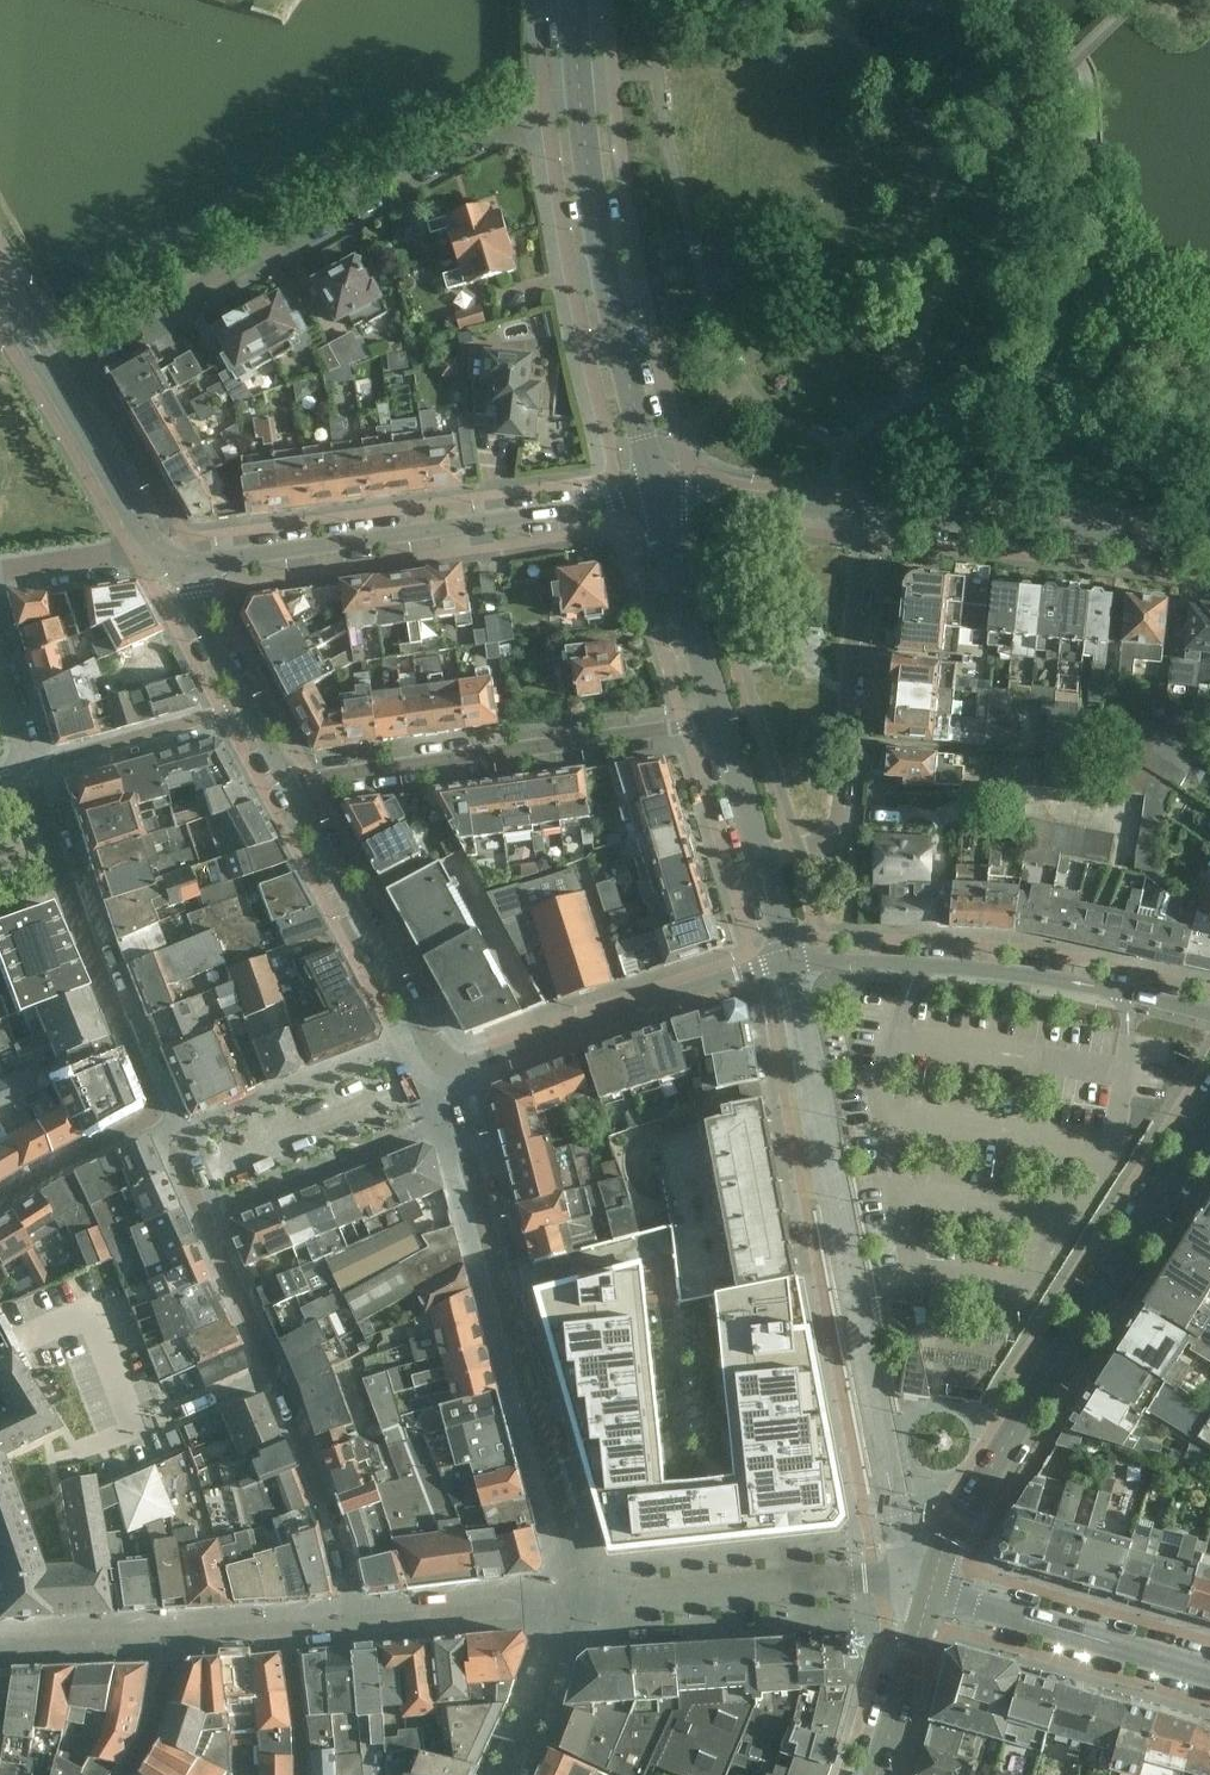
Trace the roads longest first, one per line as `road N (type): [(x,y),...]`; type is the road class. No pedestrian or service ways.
road 1 (tertiary): [(1209,1118),(956,1525),(932,1589)]
road 2 (residential): [(502,134),(60,385)]
road 3 (tertiary): [(656,498),(587,166),(576,0)]
road 4 (tertiary): [(175,571),(656,498)]
road 5 (residential): [(720,718),(285,779)]
road 6 (tertiary): [(1209,1014),(1034,976),(842,960),(787,965)]
road 7 (residential): [(865,515),(835,835),(760,858)]
road 8 (residential): [(208,1221),(271,1374),(338,1580)]
road 9 (residential): [(156,1115),(29,771)]
road 10 (tertiary): [(787,965),(736,973),(472,1066),(449,1066)]
road 11 (unclassified): [(865,515),(1209,548)]
road 12 (tertiary): [(449,1066),(430,1054),(285,779)]
road 13 (tertiary): [(1209,1672),(932,1589)]
road 14 (tertiary): [(720,718),(656,498)]
road 15 (residential): [(29,771),(244,705)]
road 16 (unclassified): [(656,498),(865,515)]
road 17 (tertiary): [(877,1774),(932,1589)]
road 18 (tertiary): [(148,548),(60,385)]
road 19 (residential): [(0,1200),(156,1115)]
road 20 (tertiary): [(244,705),(175,571)]
road 21 (residential): [(148,548),(0,575)]
road 22 (residential): [(175,1636),(148,1741),(124,1774)]
road 23 (tertiary): [(760,858),(720,718)]

